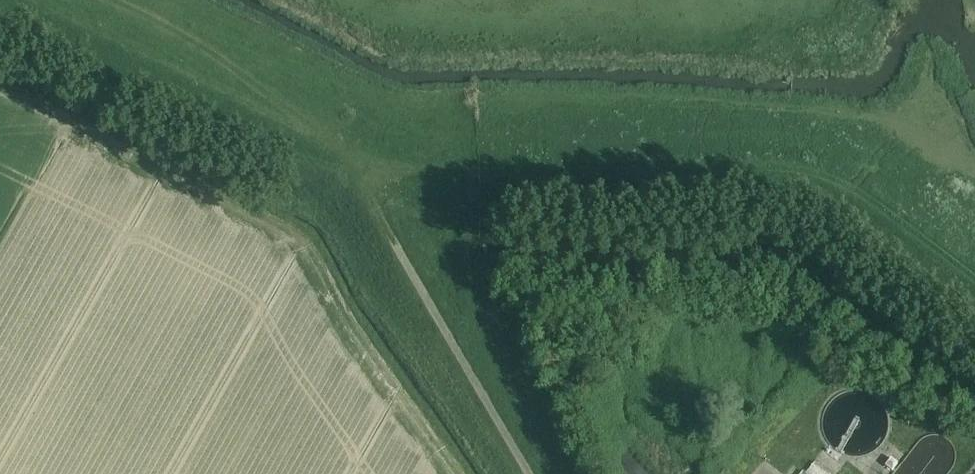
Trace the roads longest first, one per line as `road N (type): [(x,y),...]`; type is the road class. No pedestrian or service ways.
road 1 (track): [(364,167),(853,170),(974,263)]
road 2 (track): [(88,0),(261,89),(364,167)]
road 3 (track): [(529,473),(385,225)]
road 4 (track): [(484,231),(364,167)]

